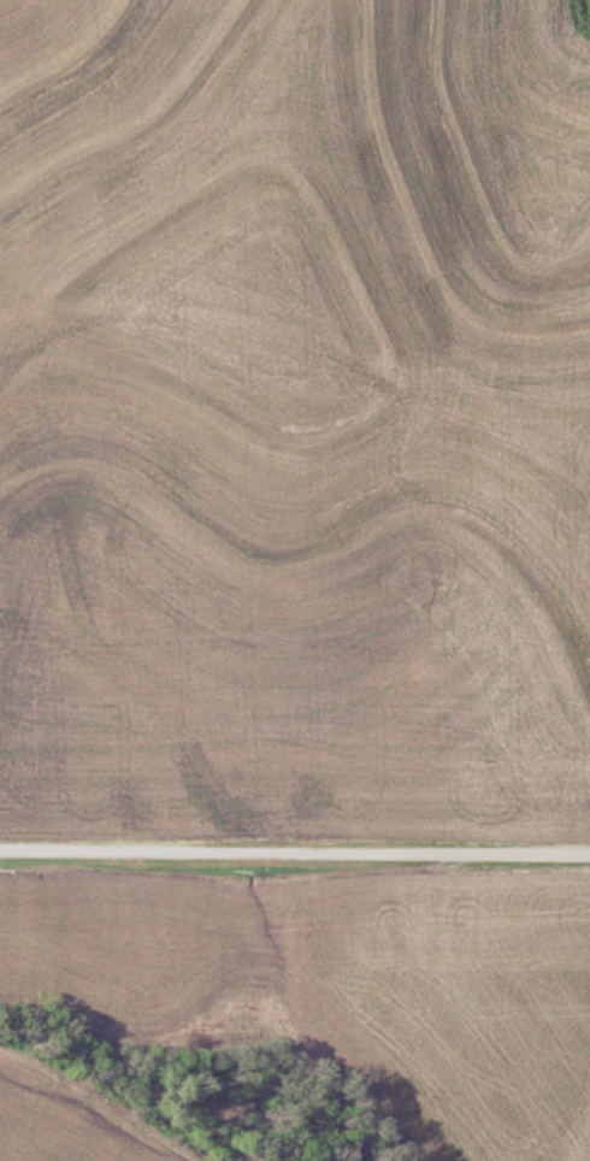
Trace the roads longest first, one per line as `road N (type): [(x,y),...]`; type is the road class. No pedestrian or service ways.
road 1 (residential): [(589,853),(0,851)]

